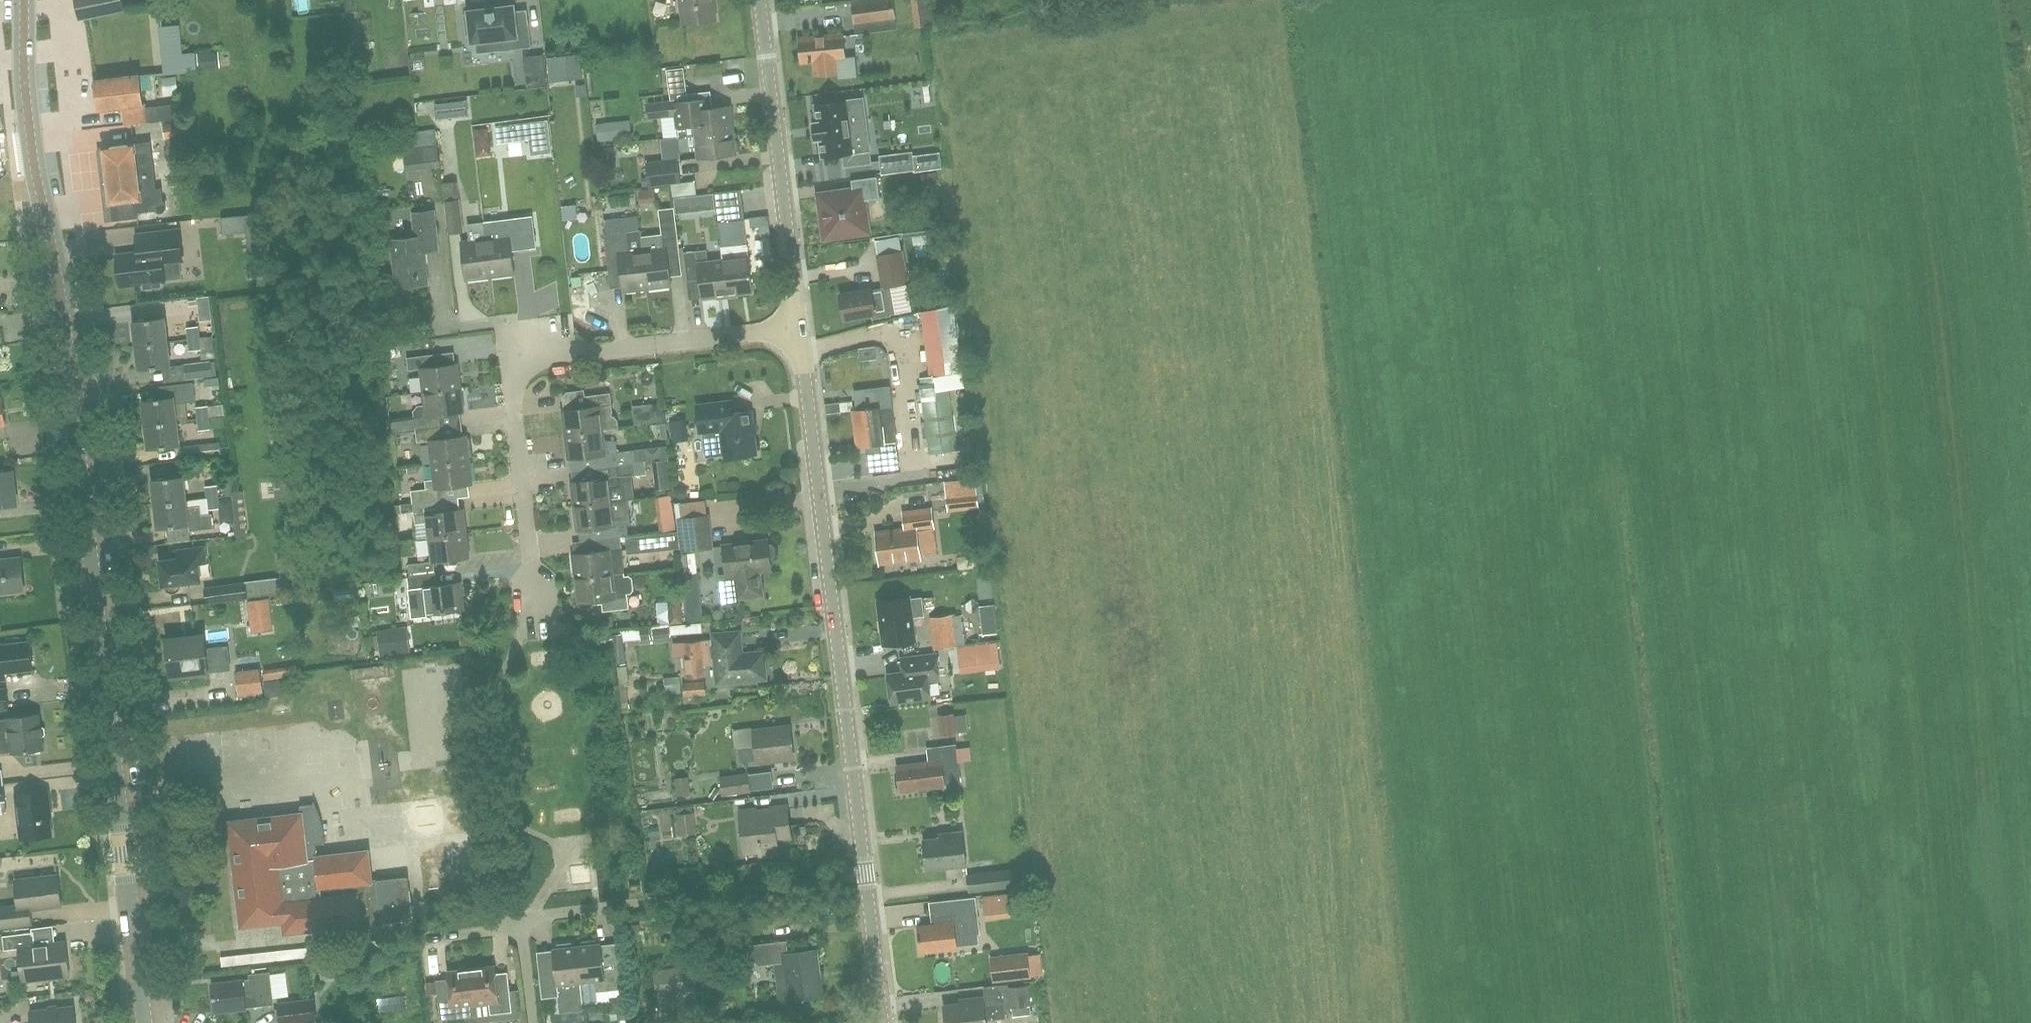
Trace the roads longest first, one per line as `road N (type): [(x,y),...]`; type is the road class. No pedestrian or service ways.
road 1 (tertiary): [(145,1022),(63,318),(28,110),(25,0)]
road 2 (unclassified): [(884,1022),(797,326)]
road 3 (residential): [(537,620),(515,393),(528,374),(546,360),(797,326)]
road 4 (unclassified): [(797,326),(759,0)]

